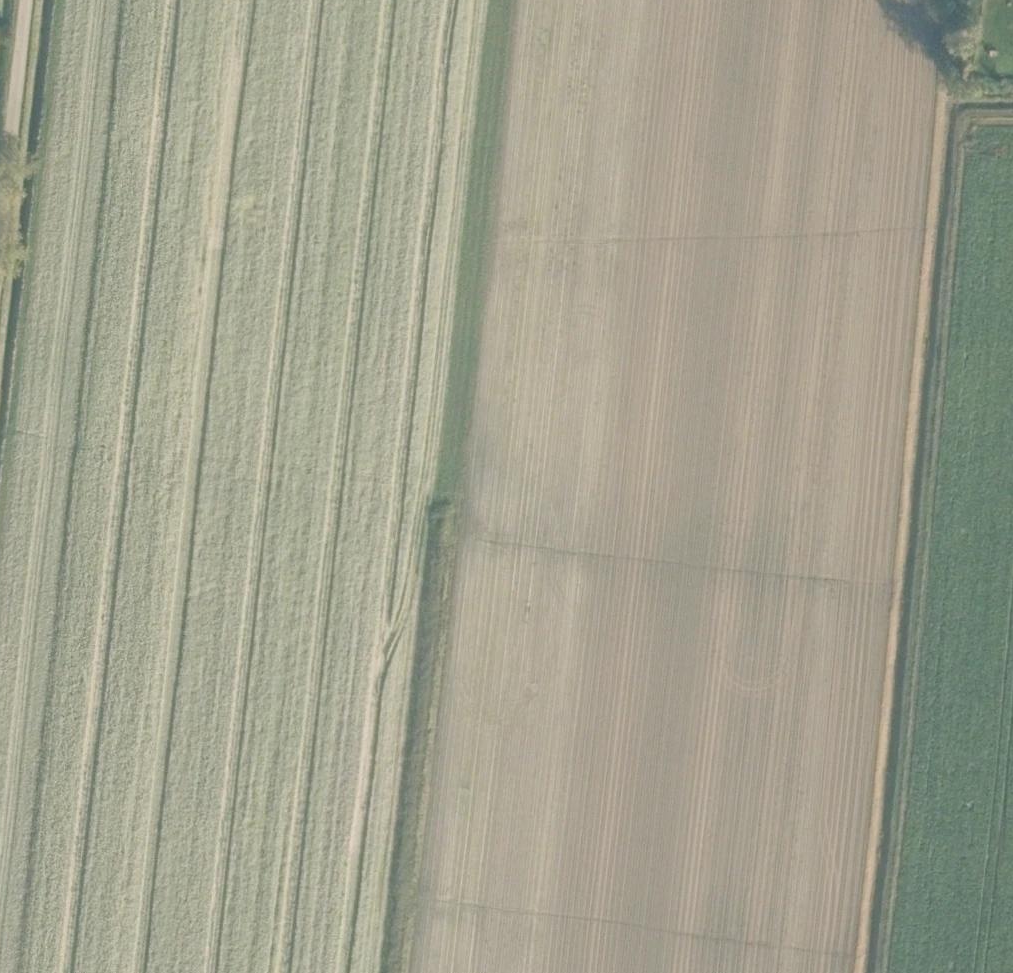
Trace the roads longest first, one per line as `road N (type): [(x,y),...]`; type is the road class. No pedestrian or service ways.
road 1 (unclassified): [(0,240),(28,0)]

